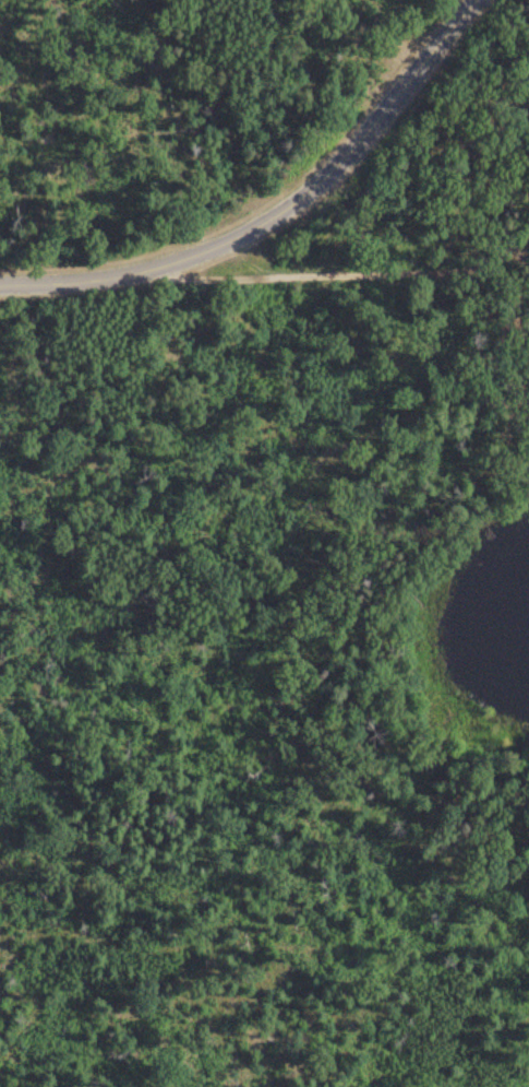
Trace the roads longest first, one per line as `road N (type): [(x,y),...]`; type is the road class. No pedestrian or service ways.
road 1 (residential): [(0,285),(86,283),(231,241),(345,156),(484,0)]
road 2 (residential): [(528,862),(0,858)]

